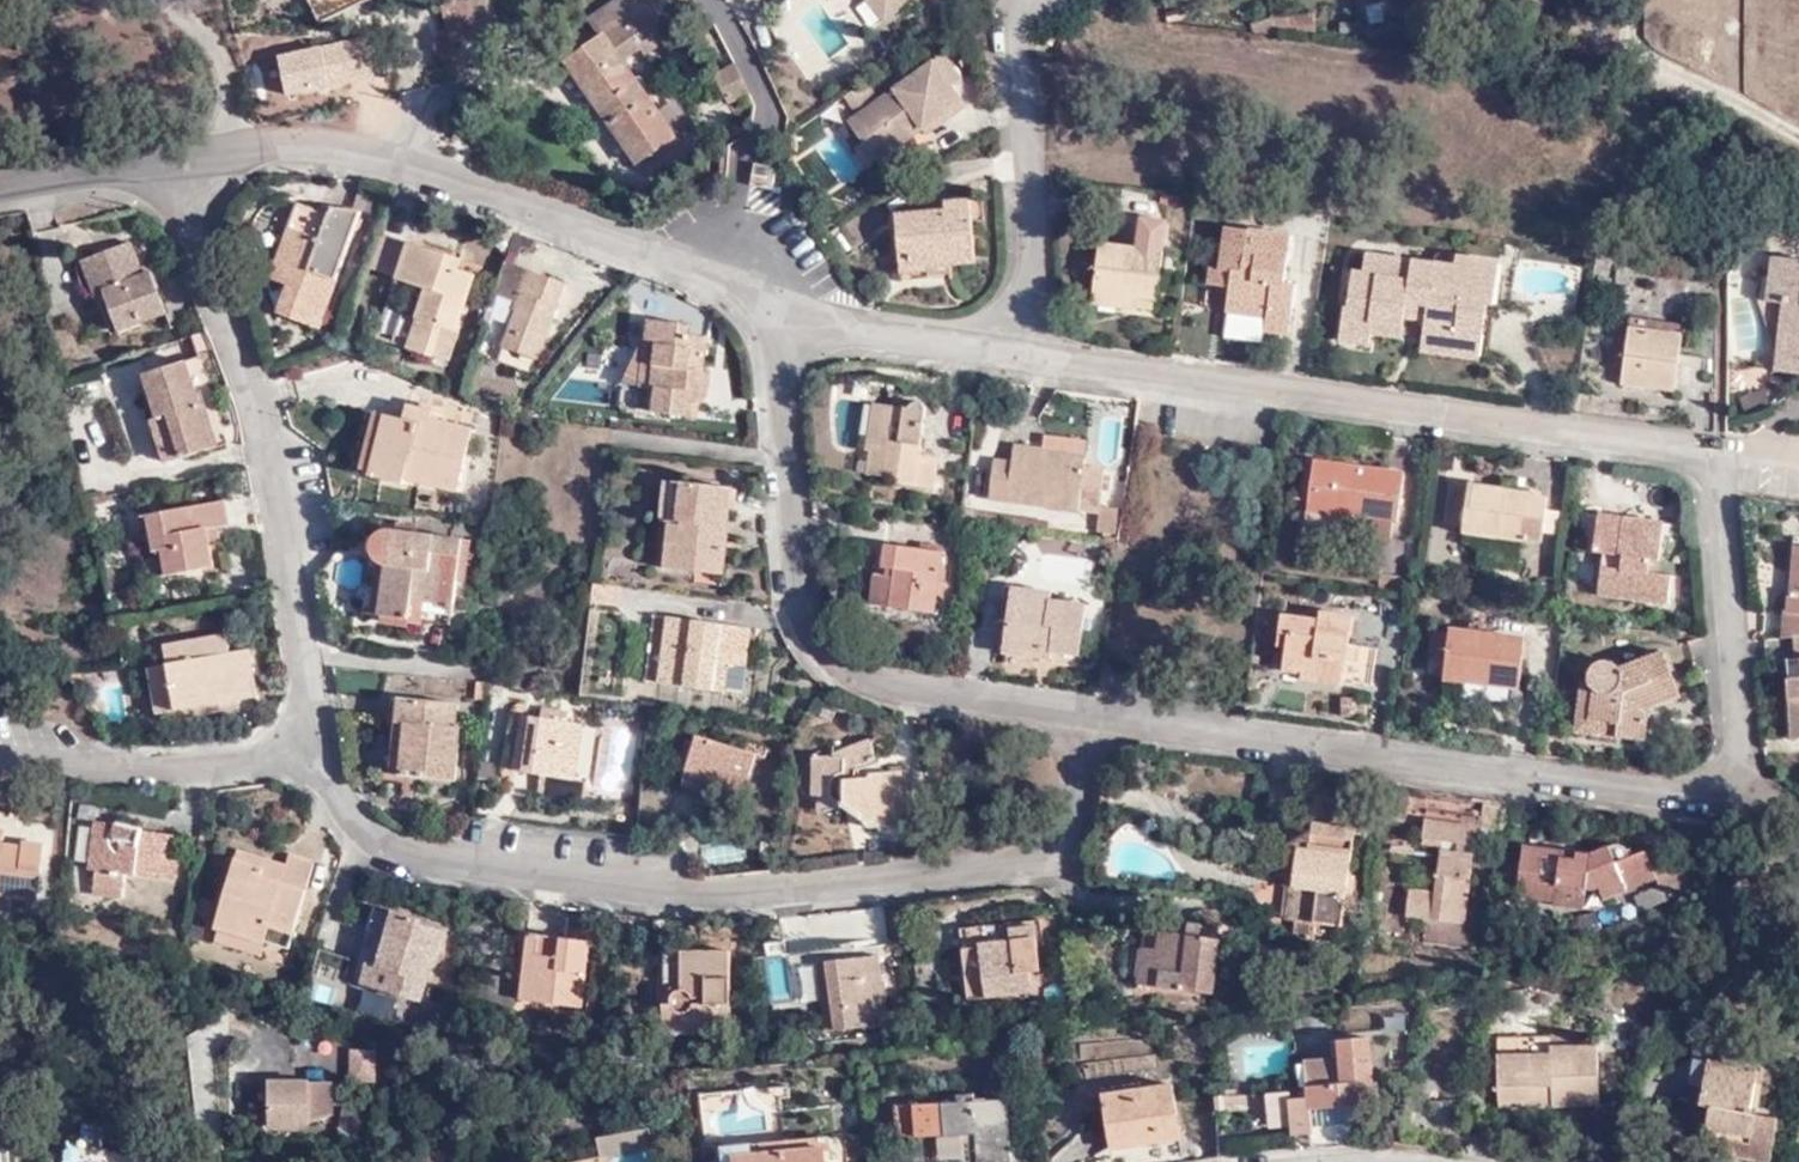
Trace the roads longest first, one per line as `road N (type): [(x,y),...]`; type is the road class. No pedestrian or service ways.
road 1 (residential): [(320,752),(358,834),(417,853),(684,894),(922,881),(1044,862),(1072,831),(1086,718)]
road 2 (residential): [(1023,356),(1709,450)]
road 3 (residential): [(1086,718),(1516,770),(1704,804),(1736,790)]
road 4 (residential): [(188,167),(271,152),(381,155),(678,255),(788,309)]
road 5 (residential): [(788,309),(801,585),(814,642),(870,675),(1086,718)]
road 6 (residential): [(188,167),(265,445),(320,752)]
road 7 (residential): [(1023,356),(1029,275),(1017,33),(1028,0)]
road 8 (residential): [(1736,790),(1709,450)]
road 9 (residential): [(23,763),(320,752)]
road 10 (residential): [(788,309),(868,335),(1023,356)]
road 11 (residential): [(0,197),(188,167)]

